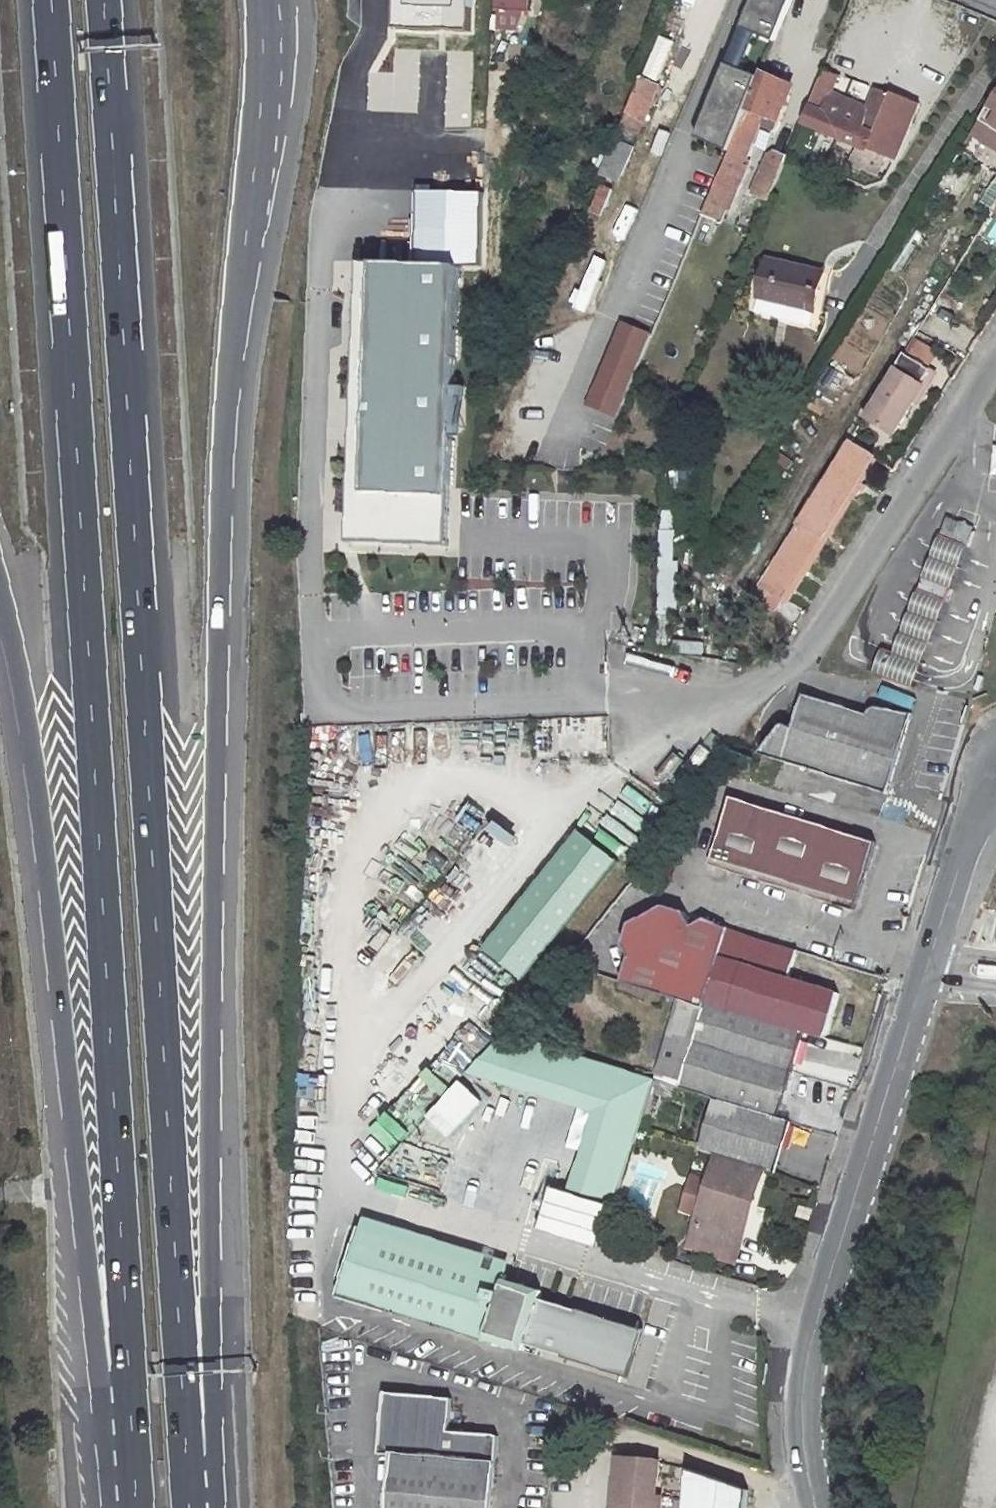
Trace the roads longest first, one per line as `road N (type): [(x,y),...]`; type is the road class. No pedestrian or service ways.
road 1 (trunk): [(187,1462),(103,0)]
road 2 (trunk): [(187,1462),(213,1410),(209,1173),(222,412),(263,66)]
road 3 (trunk): [(52,0),(129,1371)]
road 4 (trunk): [(0,591),(29,721),(94,1320),(129,1371)]
road 5 (unclassified): [(995,809),(967,834),(811,1322),(796,1399),(814,1507)]
road 6 (trunk): [(129,1371),(136,1507)]

